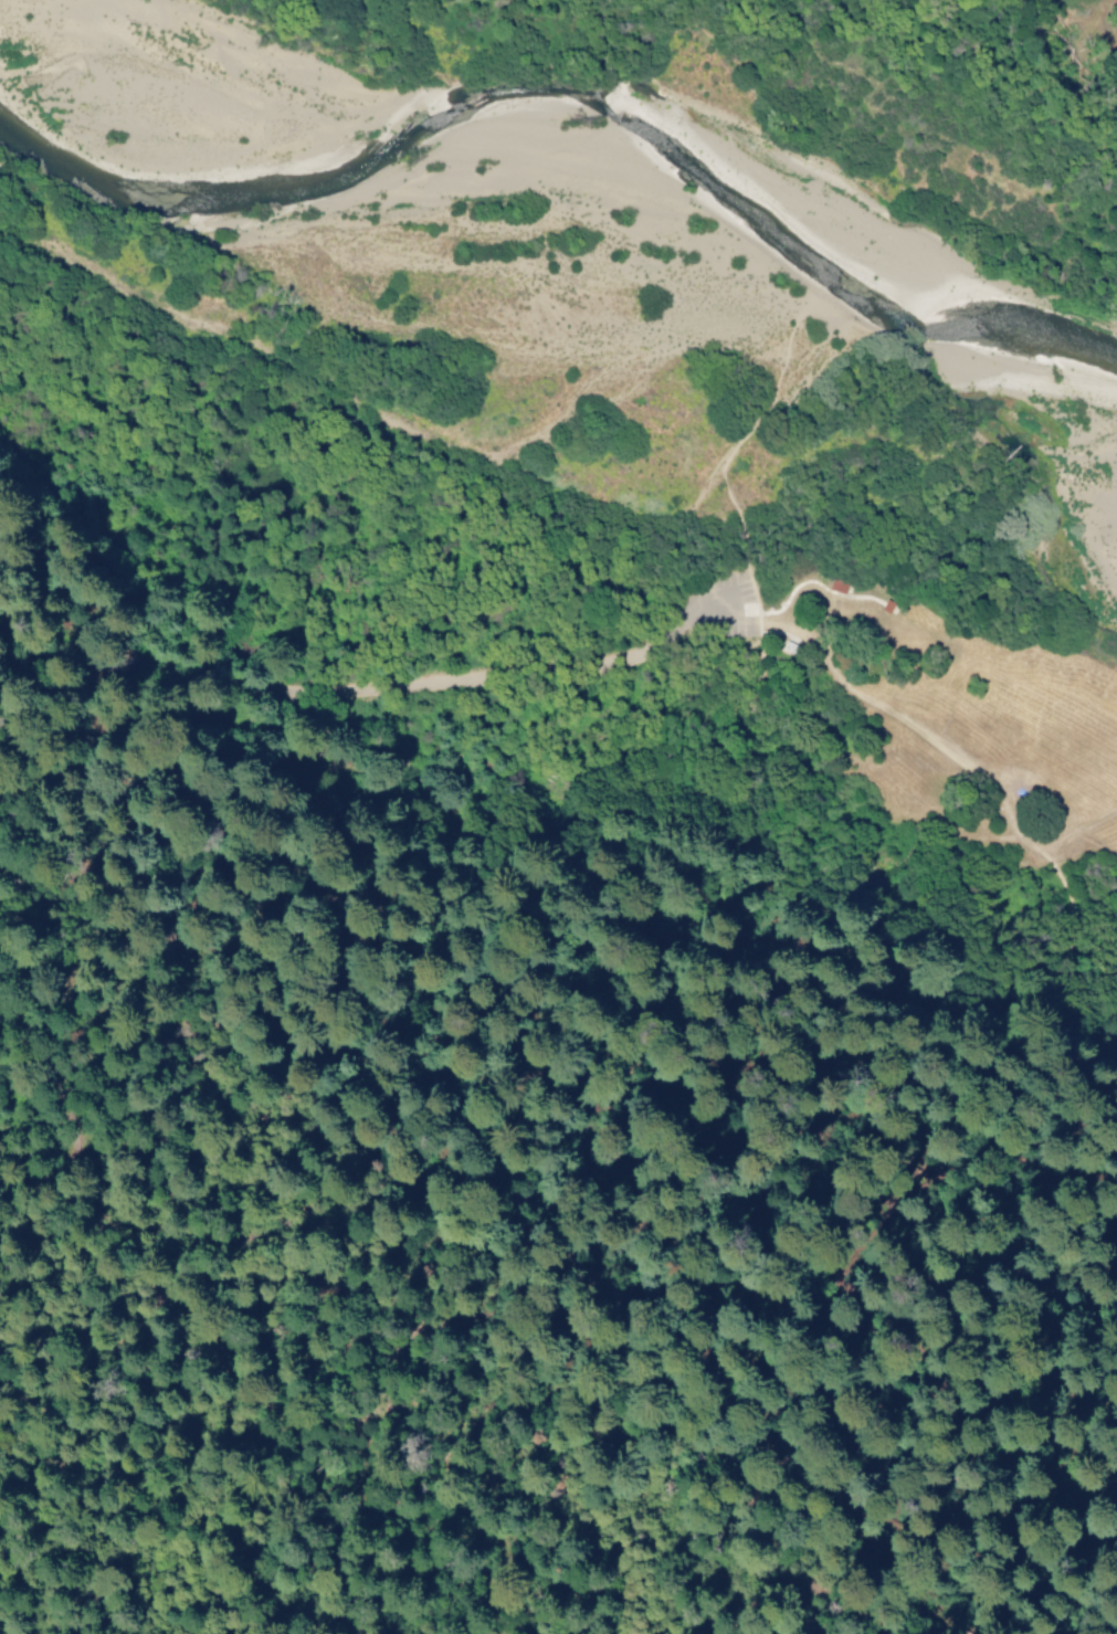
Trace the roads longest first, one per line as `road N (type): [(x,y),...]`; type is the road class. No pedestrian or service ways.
road 1 (residential): [(0,732),(103,671),(187,695),(266,692),(486,657),(626,655),(676,634)]

